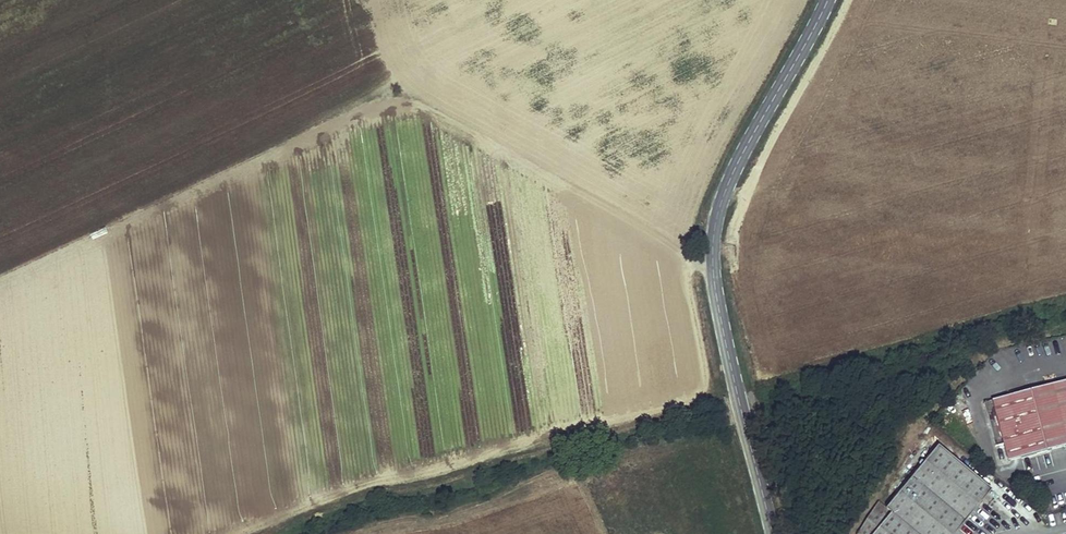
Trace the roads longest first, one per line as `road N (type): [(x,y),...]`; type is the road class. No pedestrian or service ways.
road 1 (unclassified): [(827,0),(748,142),(711,242),(773,533)]

